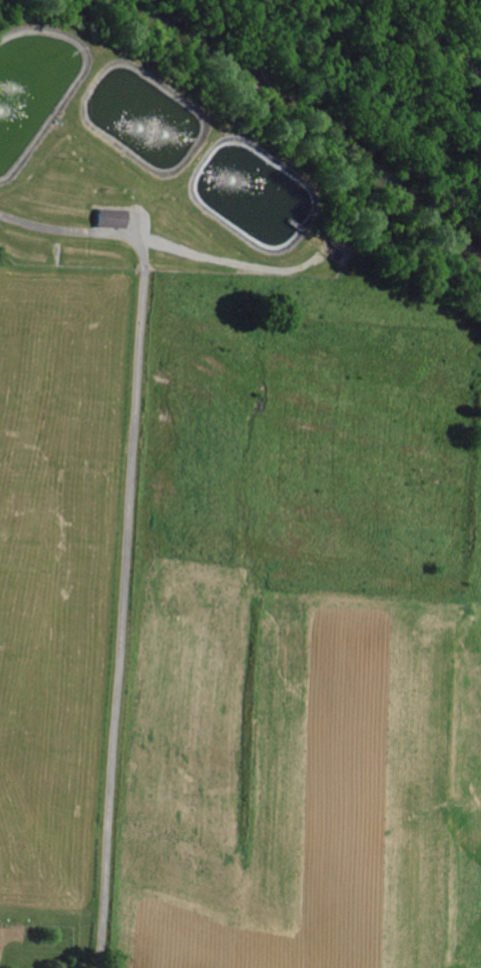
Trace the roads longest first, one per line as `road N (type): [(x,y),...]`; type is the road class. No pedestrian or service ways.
road 1 (residential): [(150,278),(102,967)]

